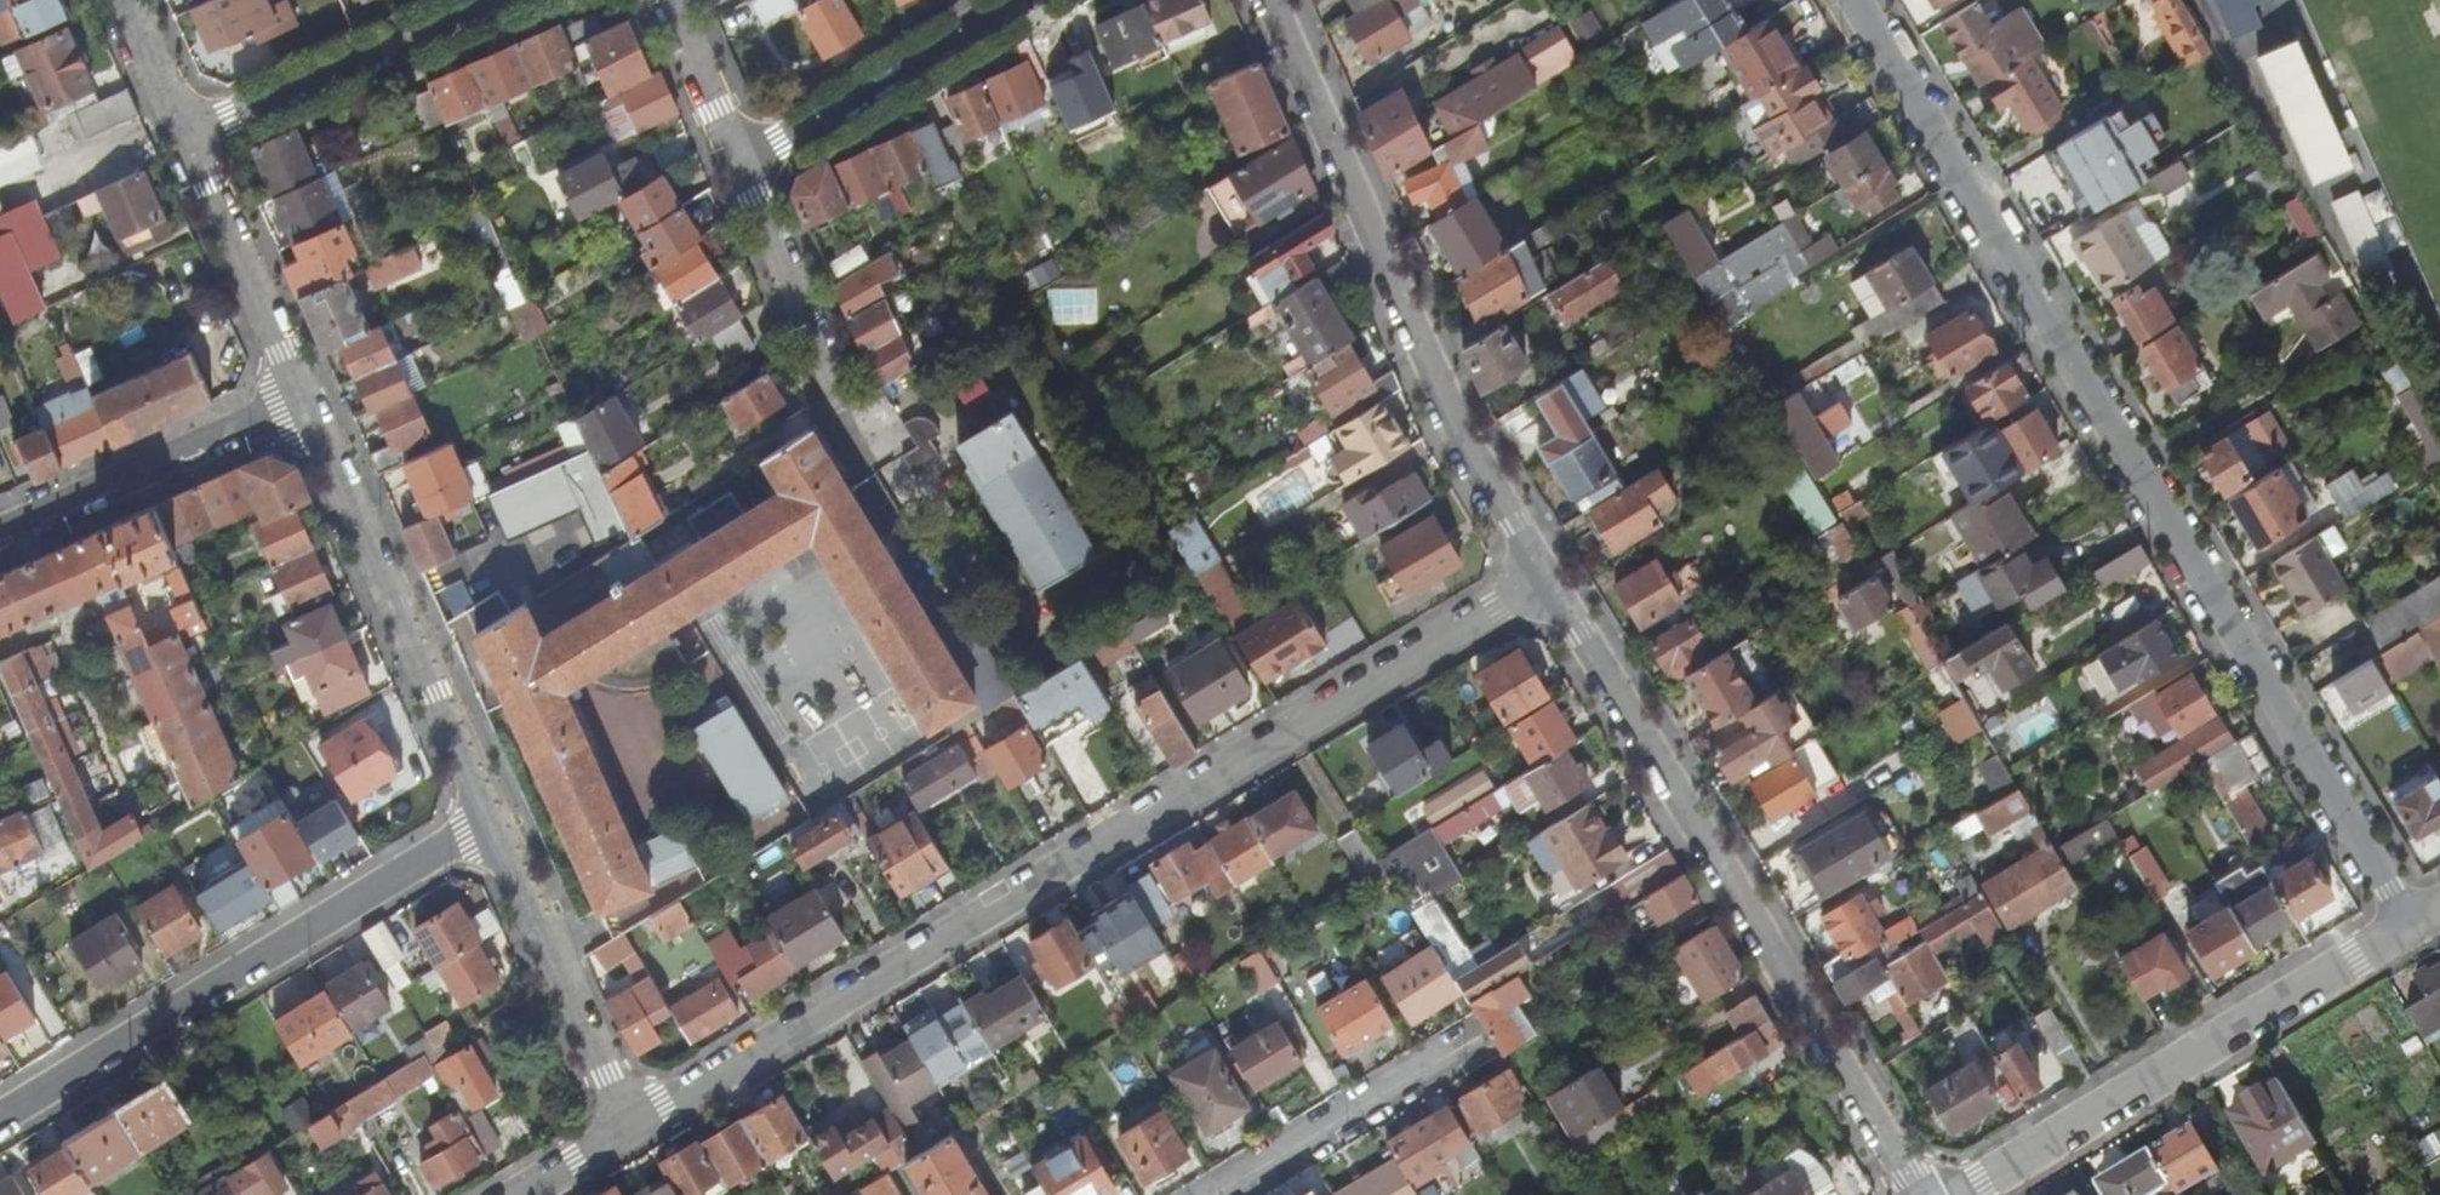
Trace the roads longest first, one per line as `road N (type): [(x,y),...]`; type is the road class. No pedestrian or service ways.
road 1 (residential): [(2411,927),(1854,0)]
road 2 (residential): [(625,1127),(1546,574)]
road 3 (residential): [(1546,574),(1927,1194)]
road 4 (residential): [(1274,0),(1426,345),(1546,574)]
road 5 (residential): [(485,826),(0,1121)]
road 6 (residential): [(1958,1194),(2411,927)]
road 7 (residential): [(298,399),(435,693),(485,826)]
road 8 (residential): [(180,139),(500,0)]
road 9 (residential): [(485,826),(625,1127)]
road 10 (residential): [(731,172),(1010,0)]
road 11 (residential): [(0,535),(298,399)]
road 12 (residential): [(1210,1194),(1470,1039)]
road 13 (residential): [(180,139),(298,399)]
road 14 (residential): [(731,172),(849,397)]
road 15 (residential): [(656,0),(731,172)]
road 16 (residential): [(119,0),(180,139)]
road 17 (residential): [(625,1127),(513,1194)]

